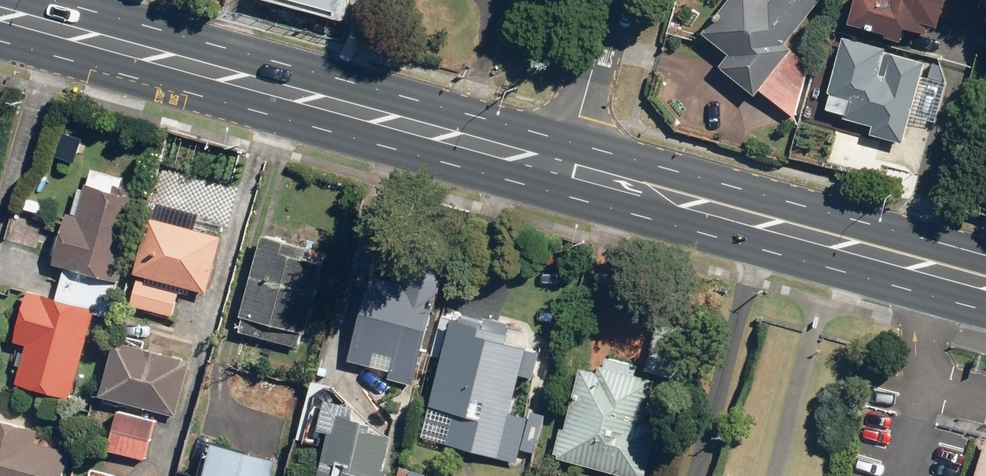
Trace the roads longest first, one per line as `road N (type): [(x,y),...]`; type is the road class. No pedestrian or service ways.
road 1 (primary): [(567,163),(0,13)]
road 2 (primary): [(985,282),(567,163)]
road 3 (residential): [(614,0),(567,163)]

